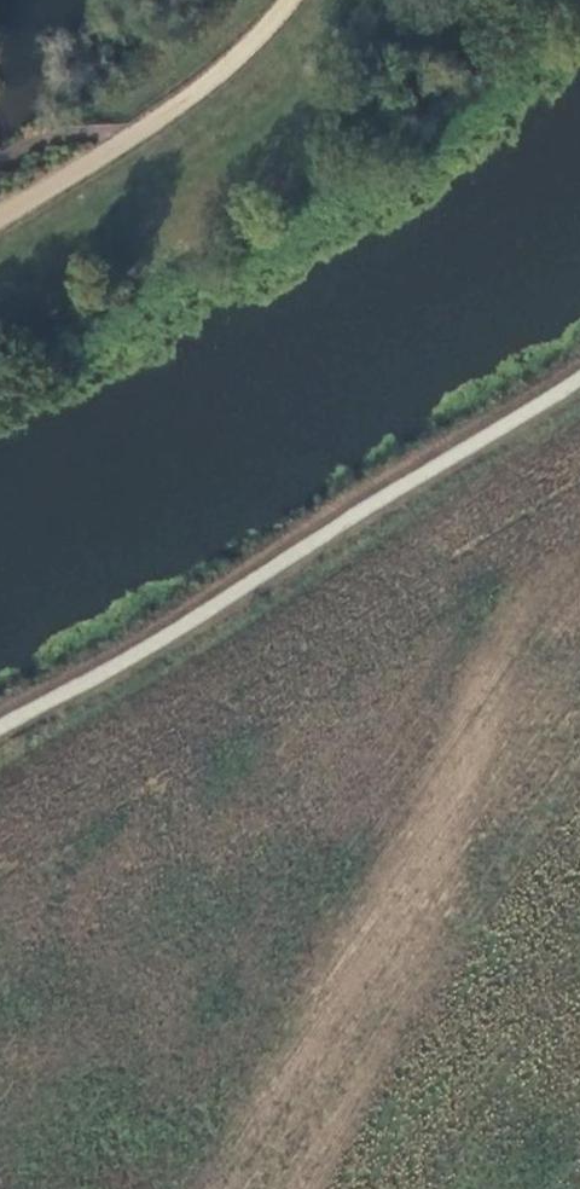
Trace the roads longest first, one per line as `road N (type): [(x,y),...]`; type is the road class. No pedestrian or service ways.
road 1 (track): [(300,0),(199,114),(0,229)]

